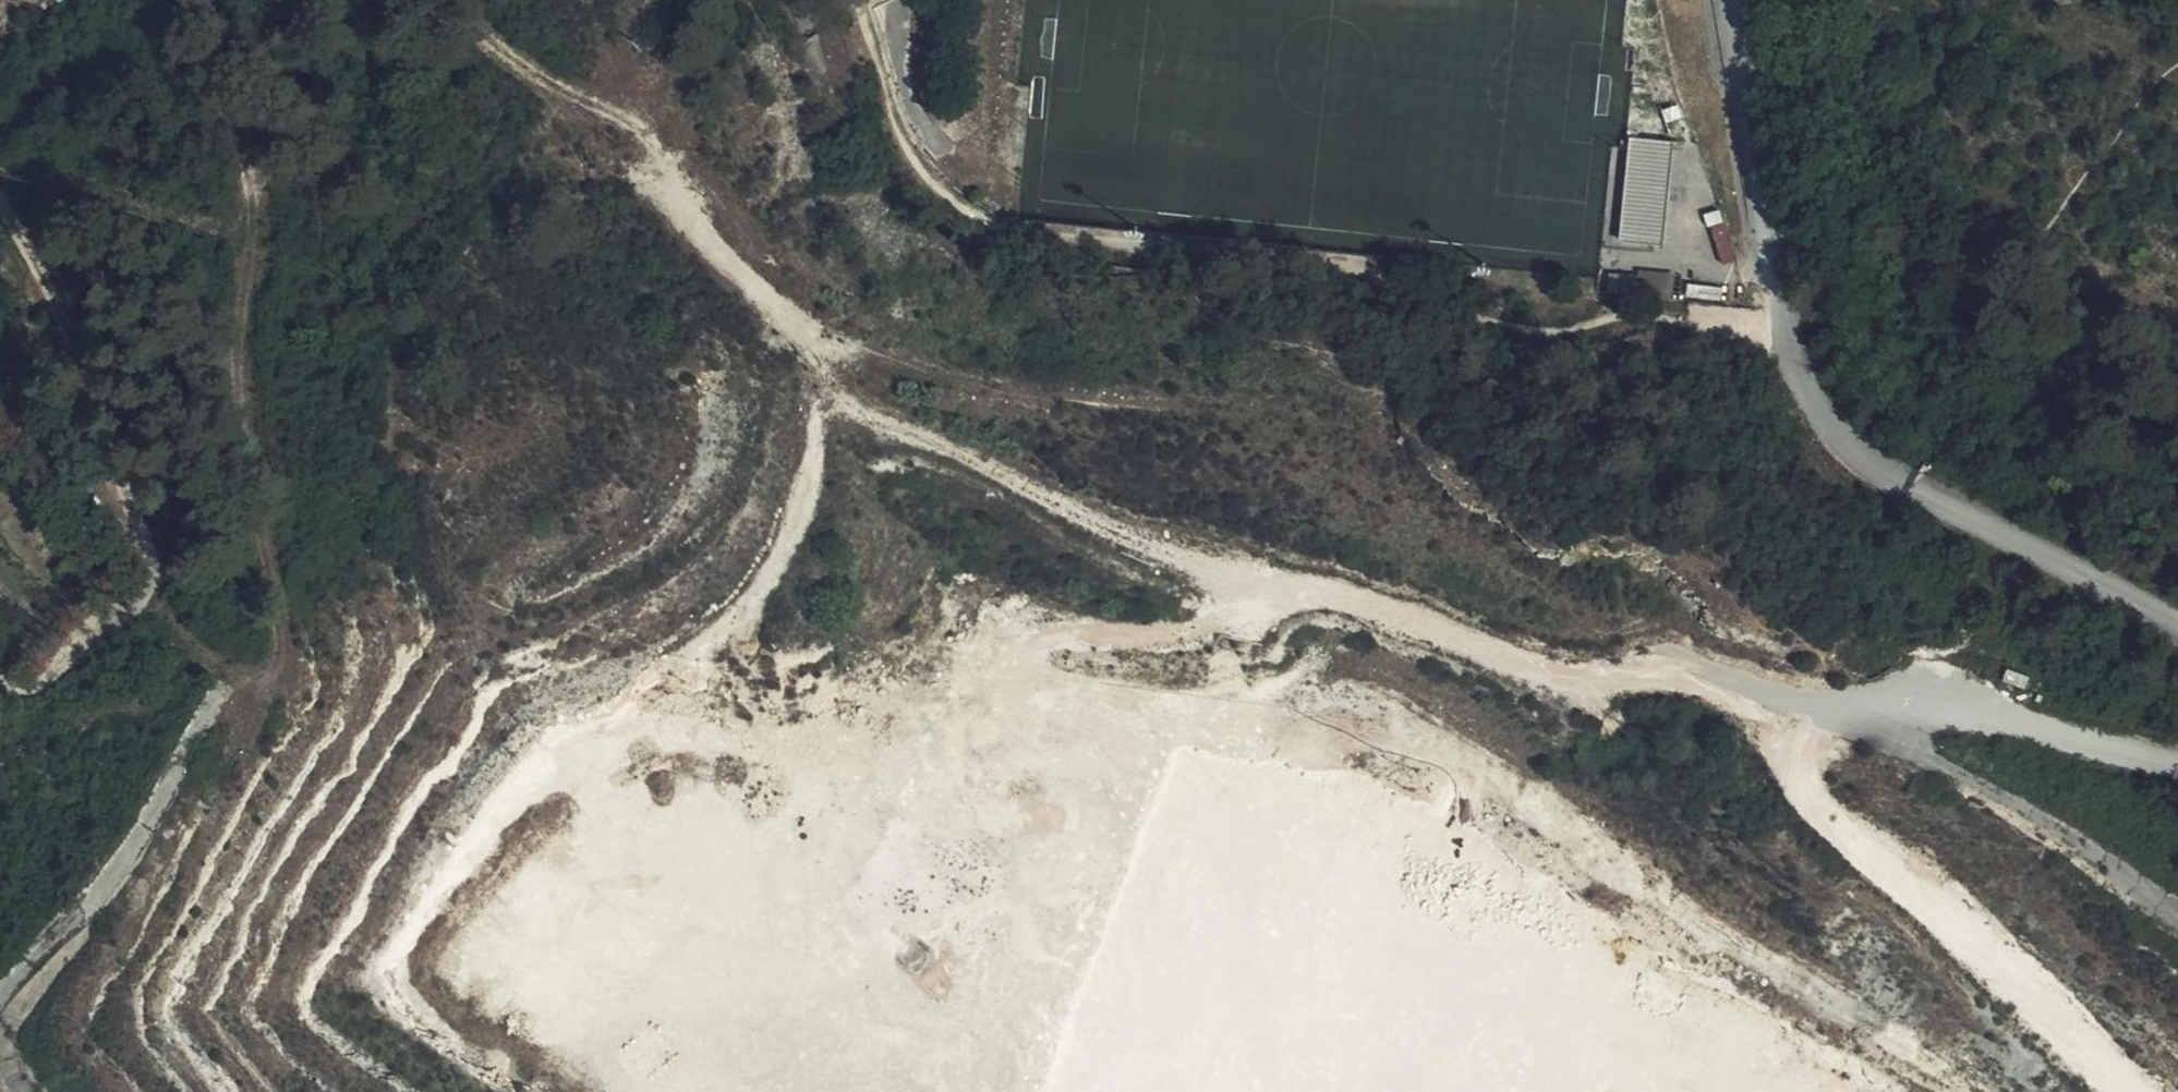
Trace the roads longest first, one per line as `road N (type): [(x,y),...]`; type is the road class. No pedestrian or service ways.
road 1 (track): [(892,0),(957,188),(1049,242),(1579,307),(1786,295)]
road 2 (unclassified): [(1911,481),(1859,440),(1817,383),(1770,244),(1730,0)]

